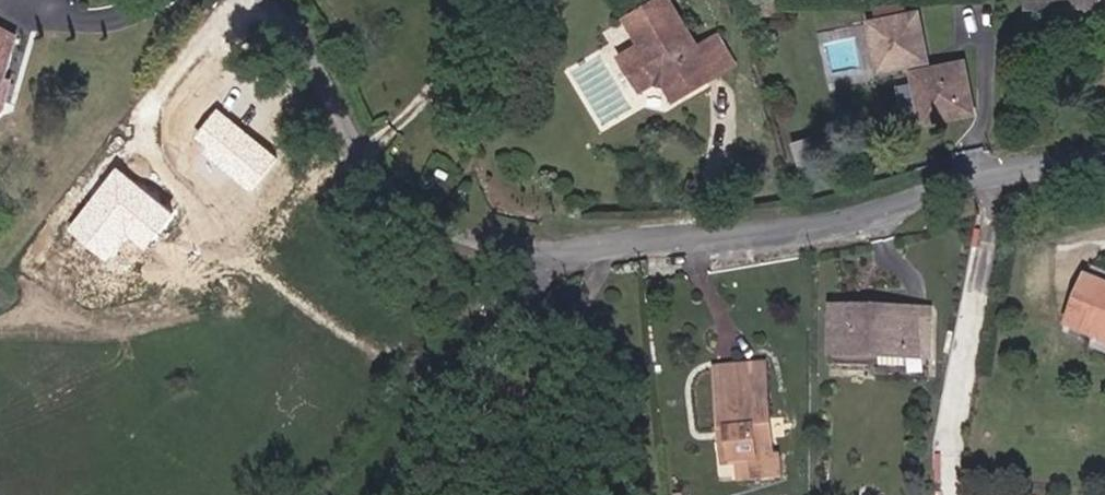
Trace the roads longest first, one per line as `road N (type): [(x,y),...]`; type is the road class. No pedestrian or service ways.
road 1 (residential): [(560,258),(575,247),(762,230),(1104,159)]
road 2 (unclassified): [(560,258),(412,213),(257,0)]
road 3 (residential): [(392,494),(466,366),(531,281),(560,258)]

